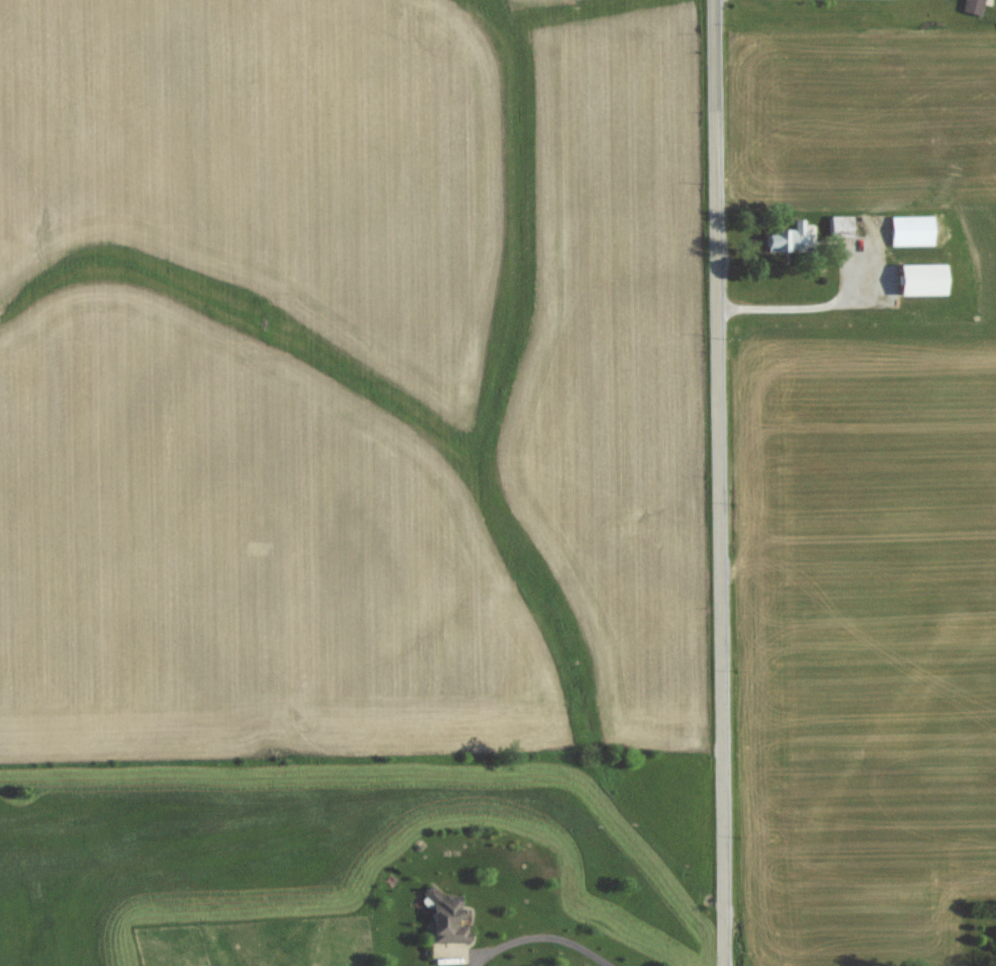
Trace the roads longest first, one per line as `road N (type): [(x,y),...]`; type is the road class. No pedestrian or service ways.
road 1 (secondary): [(725,965),(715,0)]

